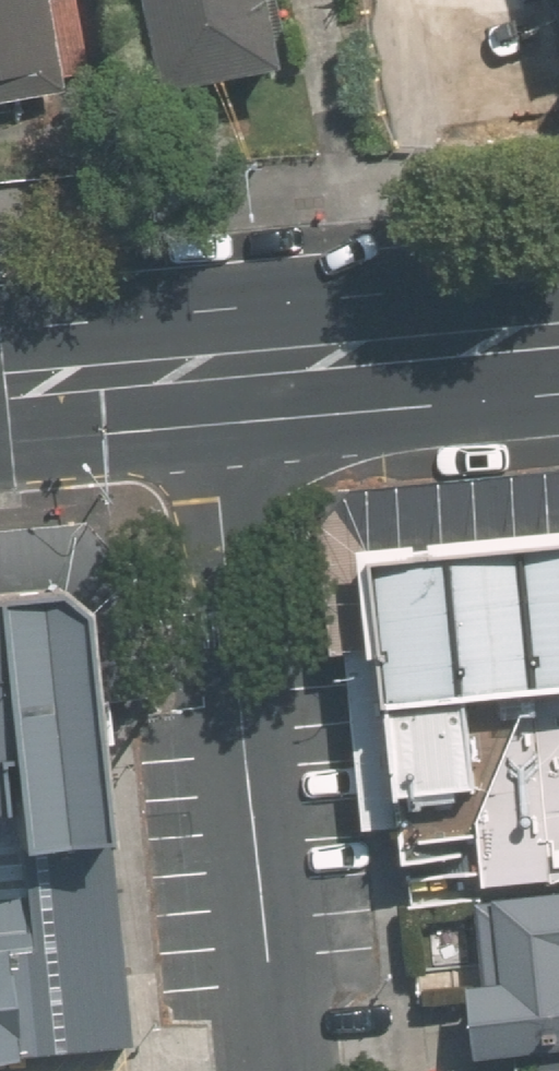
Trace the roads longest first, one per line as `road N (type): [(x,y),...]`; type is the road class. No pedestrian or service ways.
road 1 (residential): [(207,362),(282,1070)]
road 2 (secondary): [(207,362),(558,331)]
road 3 (secondary): [(0,382),(207,362)]

